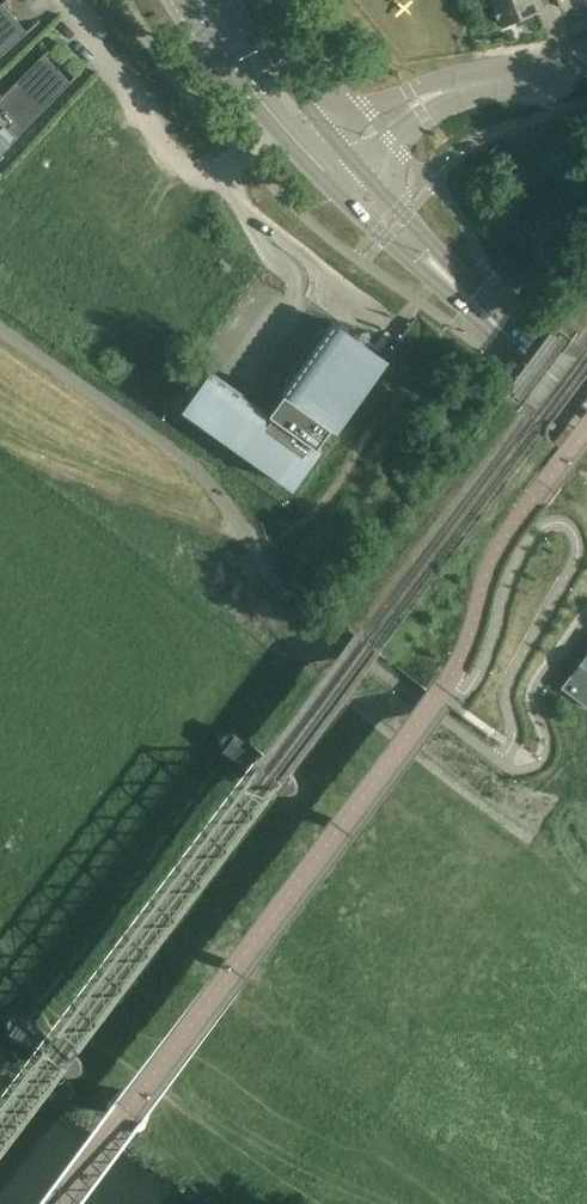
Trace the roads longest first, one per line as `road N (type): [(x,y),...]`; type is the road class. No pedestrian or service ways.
road 1 (unclassified): [(297,612),(213,488),(174,449),(0,328)]
road 2 (tertiary): [(345,150),(414,102),(586,58)]
road 3 (unclassified): [(65,0),(105,68),(208,181)]
road 4 (track): [(351,463),(355,505),(341,547),(346,562),(358,564),(376,539),(397,484)]
road 5 (track): [(246,535),(295,526),(317,511),(383,402)]
road 6 (primary): [(345,150),(228,0)]
road 7 (primary): [(320,172),(418,268),(461,293)]
road 8 (primary): [(461,293),(433,246),(345,150)]
road 9 (primary): [(586,408),(461,293)]
road 10 (primary): [(188,0),(281,127)]
road 11 (unclassified): [(208,181),(301,270)]

